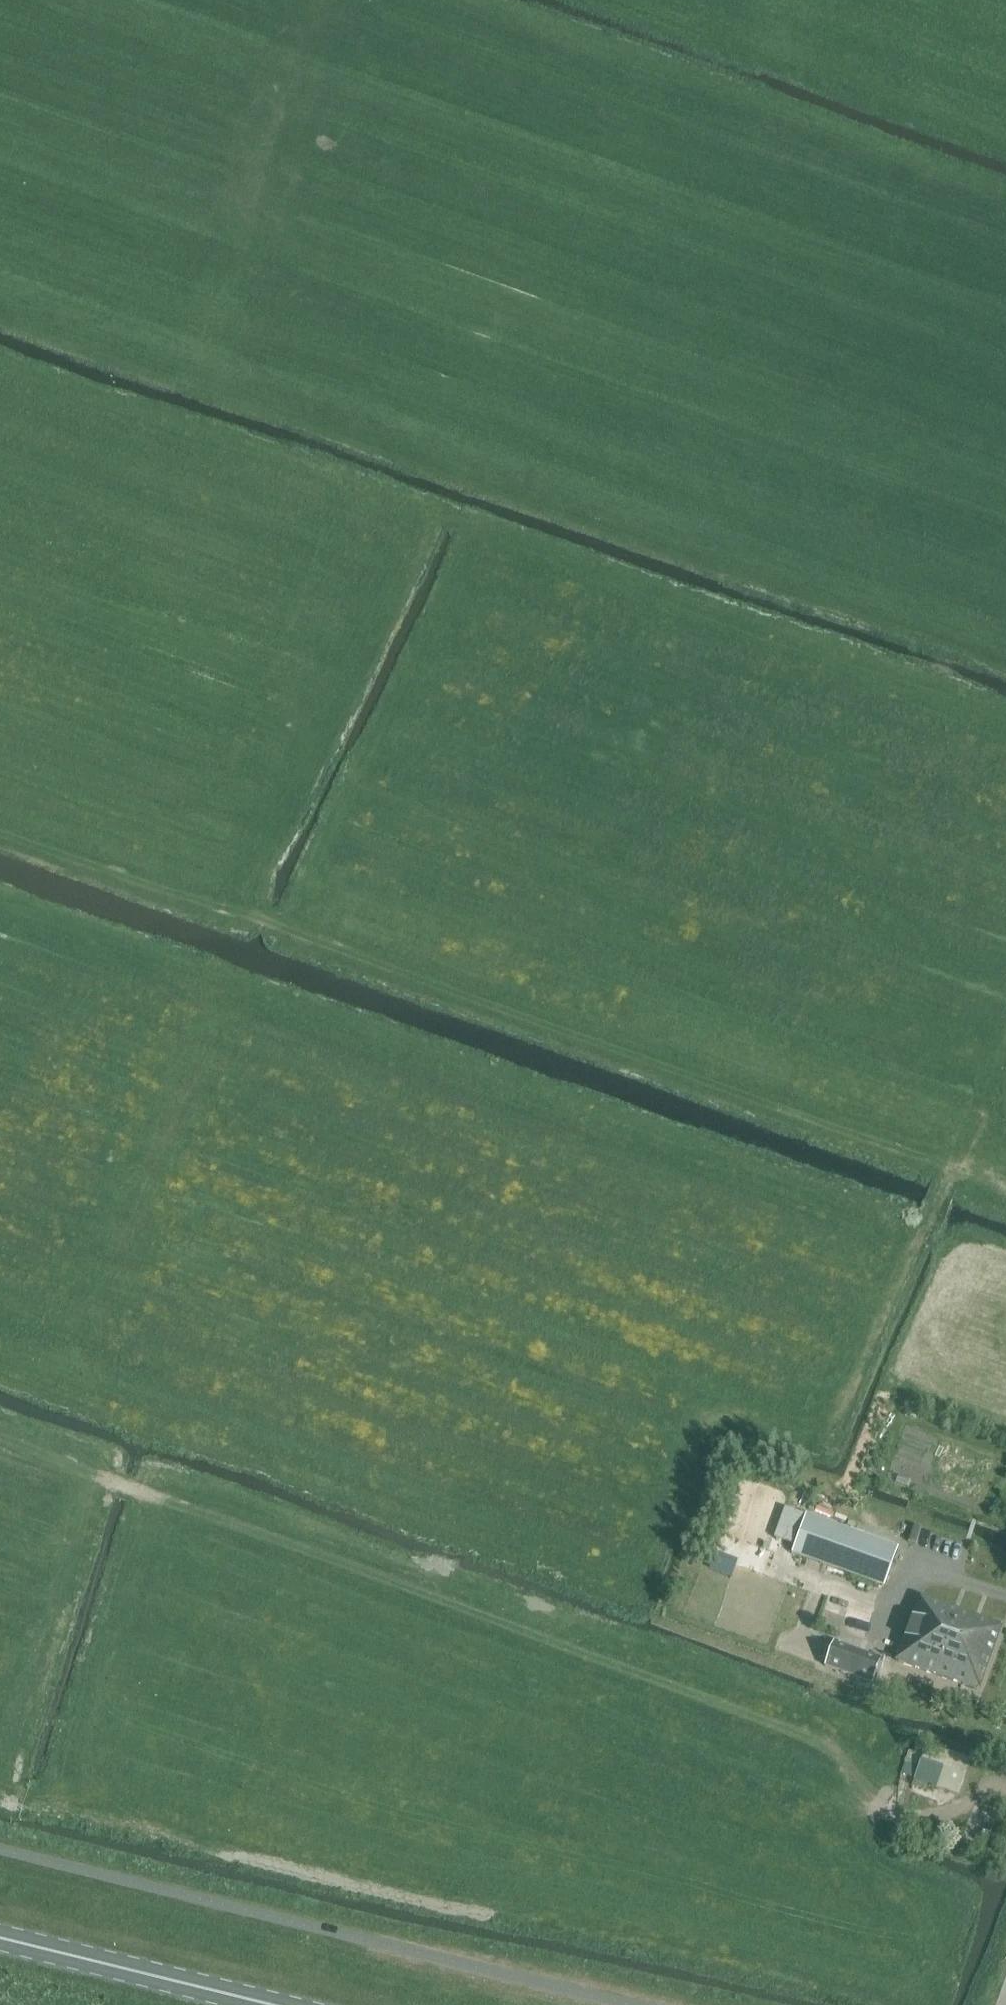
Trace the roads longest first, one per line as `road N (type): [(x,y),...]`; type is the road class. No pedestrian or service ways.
road 1 (track): [(973,1176),(0,835)]
road 2 (primary): [(254,2004),(0,1943)]

